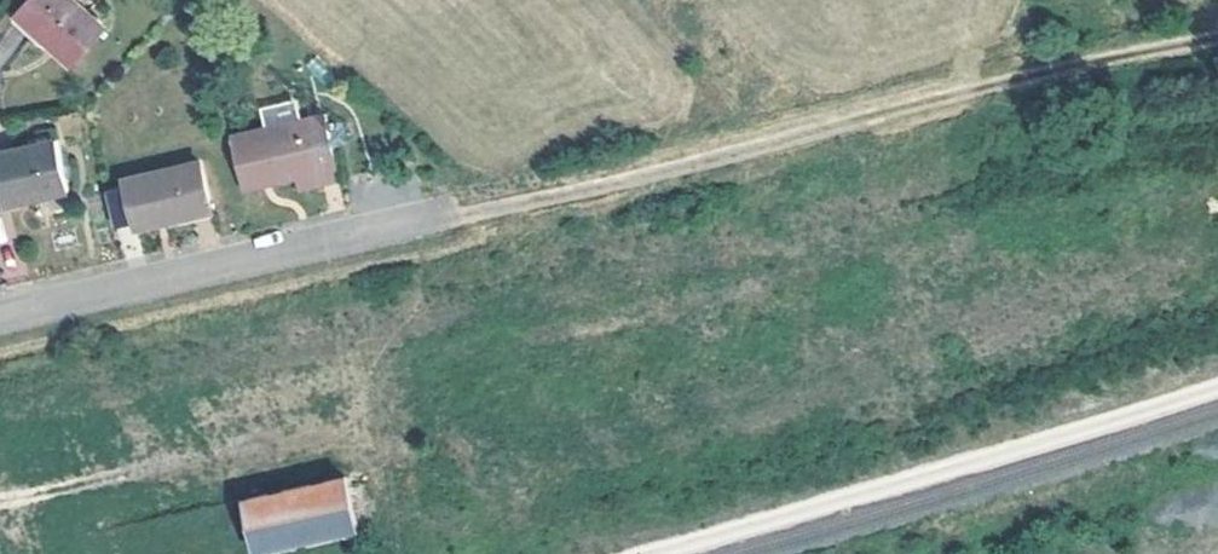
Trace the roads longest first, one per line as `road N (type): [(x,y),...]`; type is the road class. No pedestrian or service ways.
road 1 (track): [(1217,39),(1082,63),(450,223)]
road 2 (residential): [(0,325),(450,223)]

